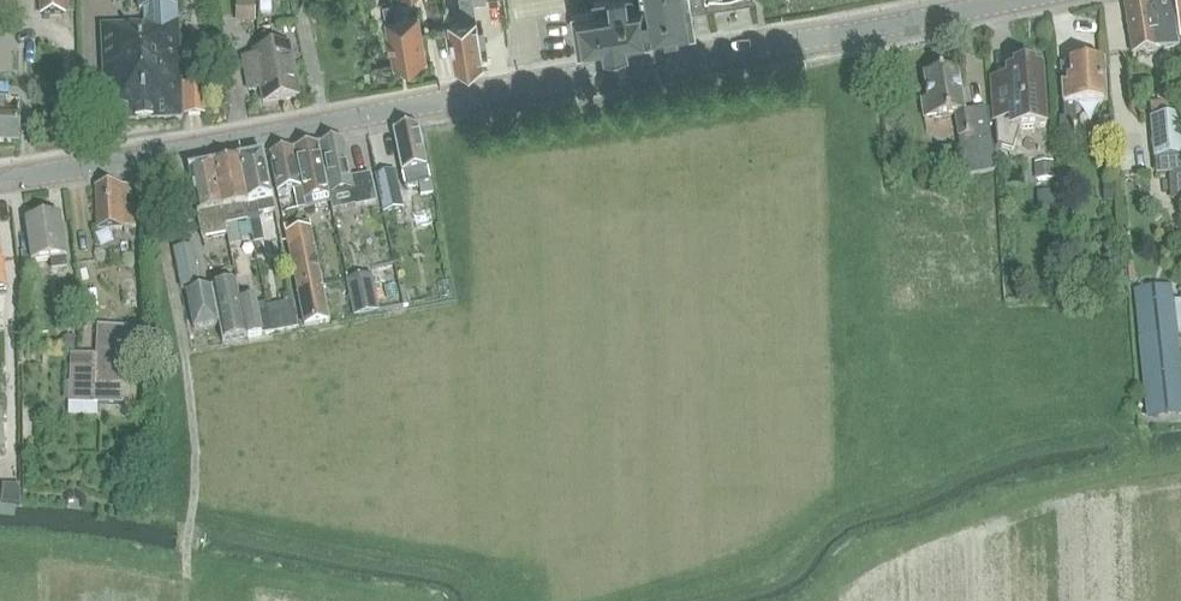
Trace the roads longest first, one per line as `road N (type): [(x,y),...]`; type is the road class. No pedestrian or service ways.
road 1 (tertiary): [(0,177),(1013,0)]
road 2 (track): [(189,600),(190,369),(146,155)]

